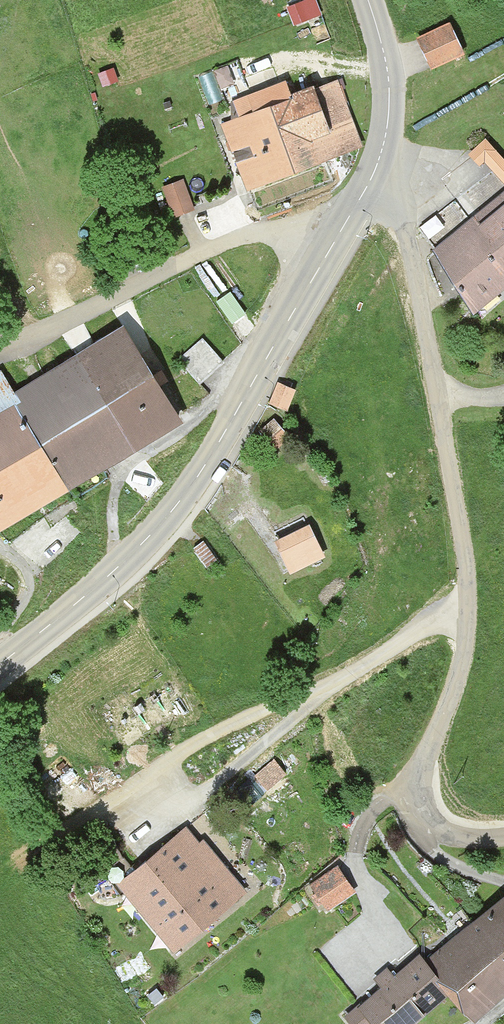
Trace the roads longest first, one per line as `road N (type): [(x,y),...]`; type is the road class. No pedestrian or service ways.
road 1 (unclassified): [(370,175),(407,243),(466,558),(466,647),(420,810),(429,827),(448,837),(503,838)]
road 2 (tertiary): [(0,667),(169,517),(370,175)]
road 3 (track): [(342,228),(256,241),(0,354)]
road 4 (tertiary): [(370,175),(389,84),(370,0)]

